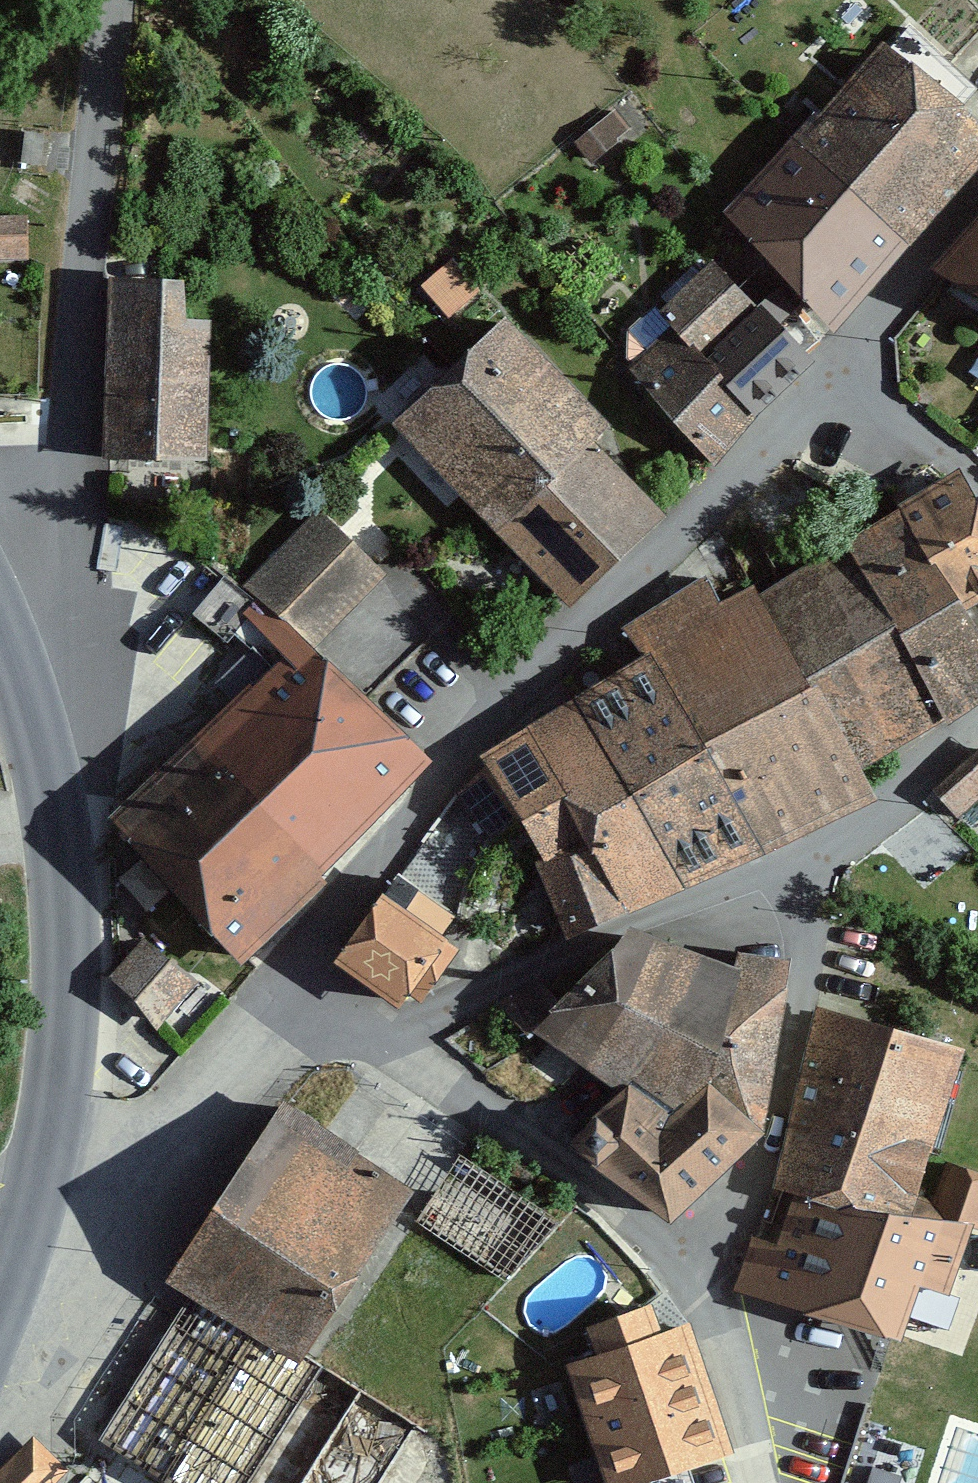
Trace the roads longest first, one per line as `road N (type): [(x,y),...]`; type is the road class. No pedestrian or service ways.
road 1 (residential): [(297,988),(501,700),(736,479),(977,198)]
road 2 (residential): [(108,0),(96,65),(74,941)]
road 3 (residential): [(297,988),(651,1244),(730,1356),(759,1482)]
road 4 (residential): [(1,1290),(297,988)]
road 5 (tertiary): [(1,1290),(66,1052),(74,941)]
road 6 (tertiary): [(74,941),(61,855),(0,657)]

